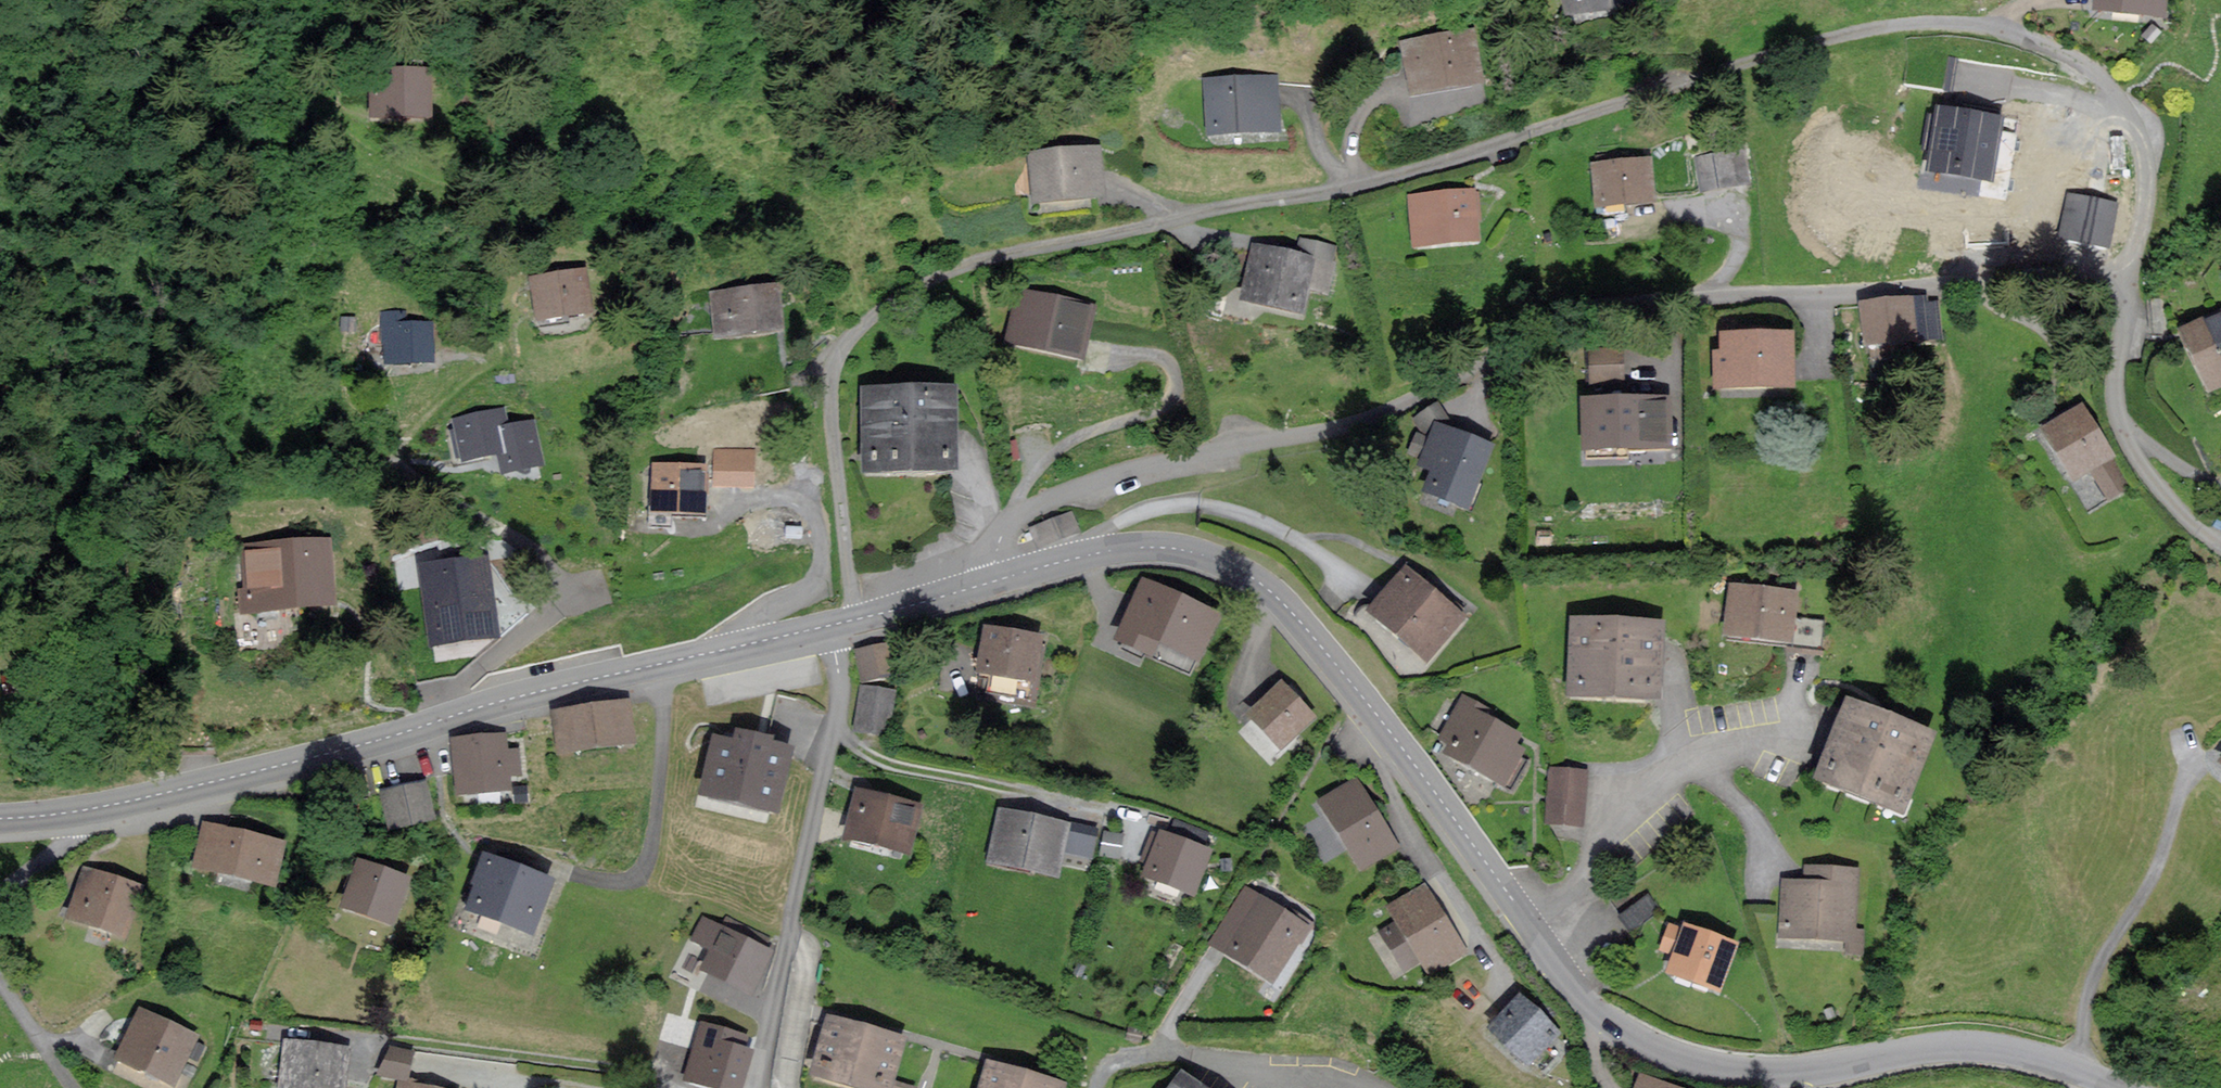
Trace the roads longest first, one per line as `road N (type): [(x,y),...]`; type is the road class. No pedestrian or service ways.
road 1 (residential): [(848,622),(833,380),(853,332),(964,267),(1358,189),(1682,81),(1843,35),(1938,20),(2054,45),(2129,108),(2150,150),(2148,206),(2126,284)]
road 2 (residential): [(987,583),(1001,531),(1017,514),(1135,474),(1438,399),(1500,348),(1563,318),(1710,295),(2088,272),(2126,284)]
road 3 (unclassified): [(75,813),(388,737),(542,690),(819,628)]
road 4 (unclassified): [(987,583),(1107,551),(1160,547),(1211,556),(1249,575),(1327,650),(1532,929)]
road 5 (unclassified): [(1532,929),(1595,1006),(1648,1043),(1699,1061),(1769,1071),(1974,1045),(2053,1060),(2126,1087)]
road 6 (residential): [(819,628),(837,678),(832,742),(759,1087)]
road 7 (residential): [(1532,929),(1585,885),(1621,816),(1712,744),(1797,730)]
road 8 (track): [(1139,829),(895,769),(833,738)]
road 9 (residential): [(1370,1087),(1329,1068),(1171,1052)]
road 10 (residential): [(2126,284),(2117,402),(2129,442)]
road 11 (residential): [(562,1087),(411,1064)]
road 12 (track): [(484,363),(424,410),(402,440),(394,463),(401,472)]
road 13 (unclassified): [(848,622),(987,583)]
road 14 (residential): [(2129,442),(2173,504),(2220,544)]
road 15 (residential): [(0,981),(72,1087)]

